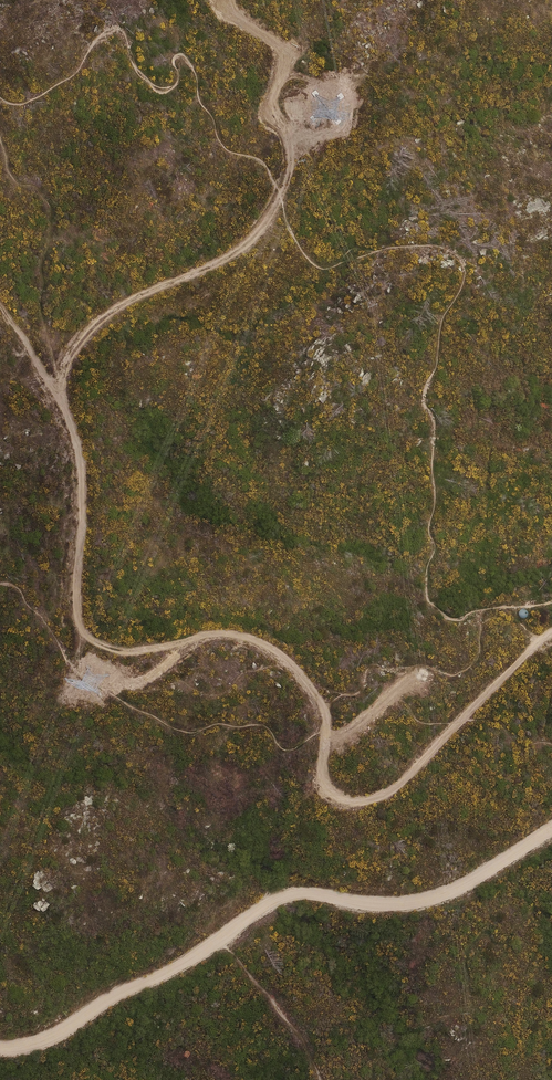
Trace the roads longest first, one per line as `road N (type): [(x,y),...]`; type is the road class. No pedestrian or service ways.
road 1 (track): [(551,636),(483,691),(378,801),(338,796),(320,762),(323,725),(311,693),(285,658),(231,639),(117,650),(73,611),(68,439),(44,371),(0,311)]
road 2 (unclassified): [(551,826),(464,886),(427,899),(382,905),(289,893),(70,1026),(33,1045),(0,1046)]
road 3 (track): [(56,405),(66,349),(96,319),(149,287),(218,267),(260,239),(292,173),(271,104),(275,47),(224,0)]

